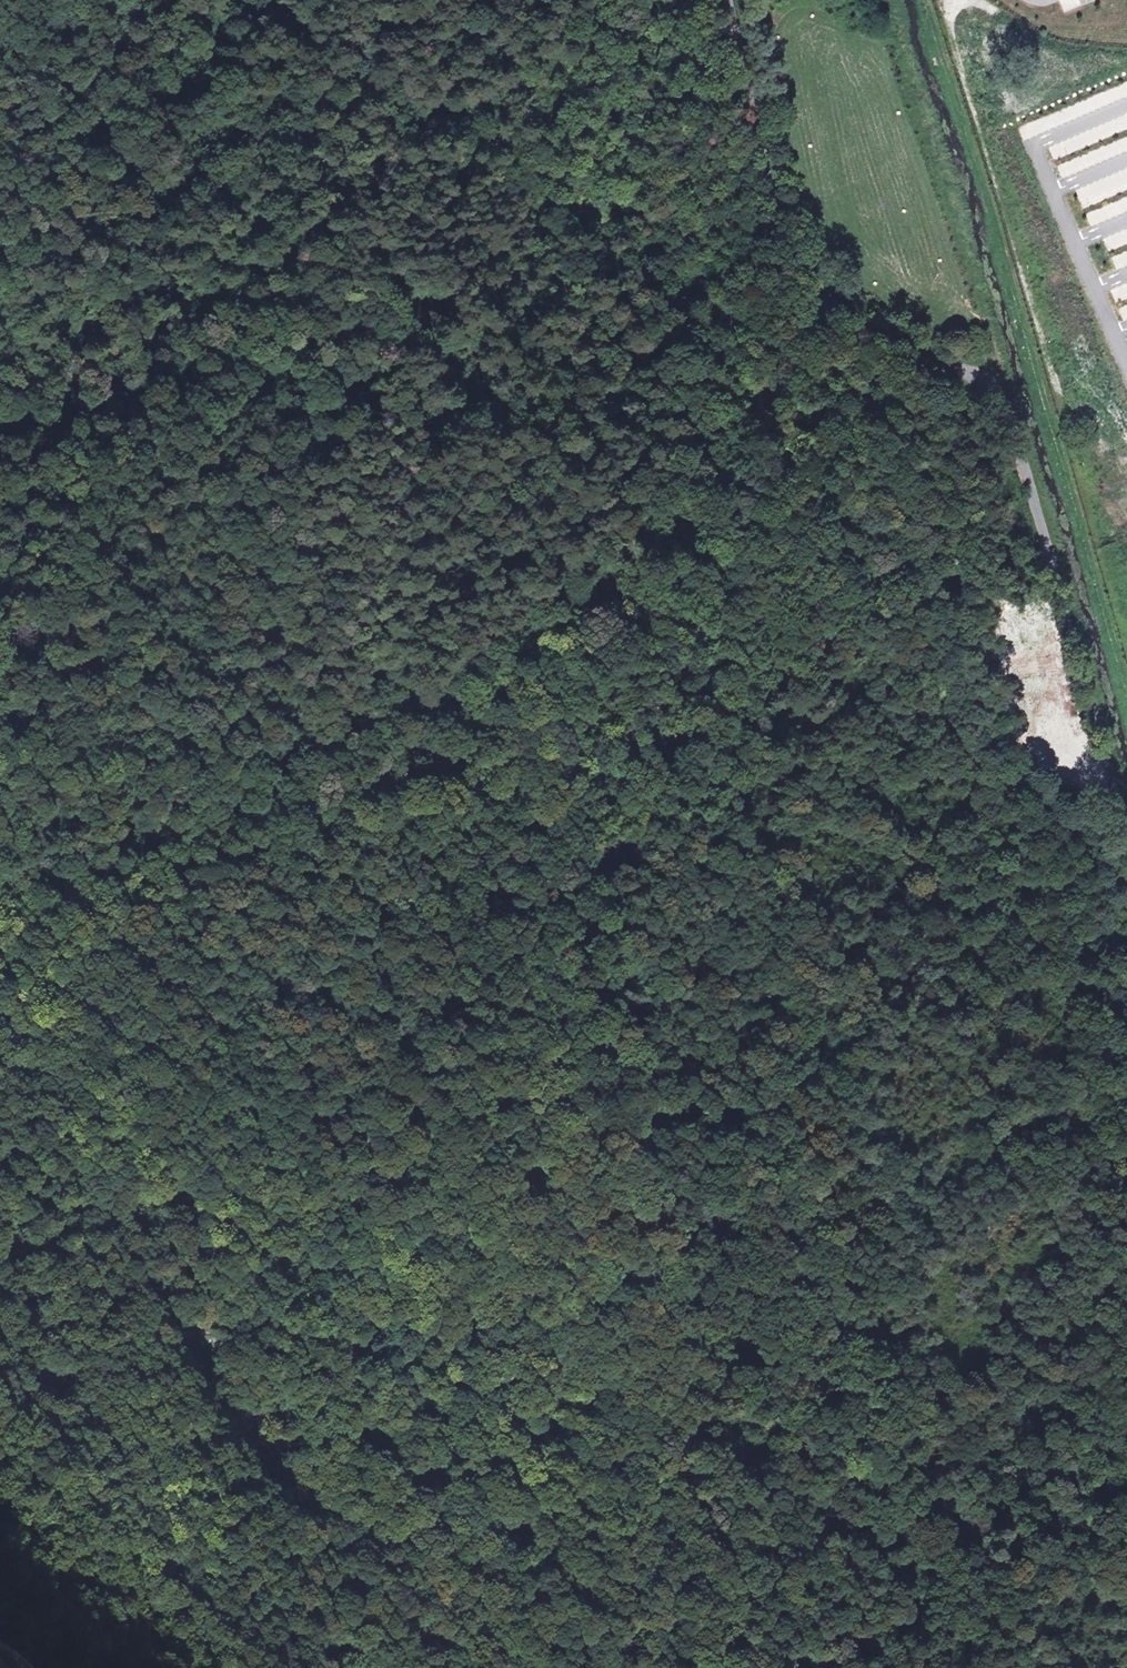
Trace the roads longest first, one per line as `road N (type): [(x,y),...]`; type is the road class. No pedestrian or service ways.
road 1 (unclassified): [(1126,837),(1002,395),(984,376),(947,369),(839,313),(805,284),(778,228),(728,0)]

